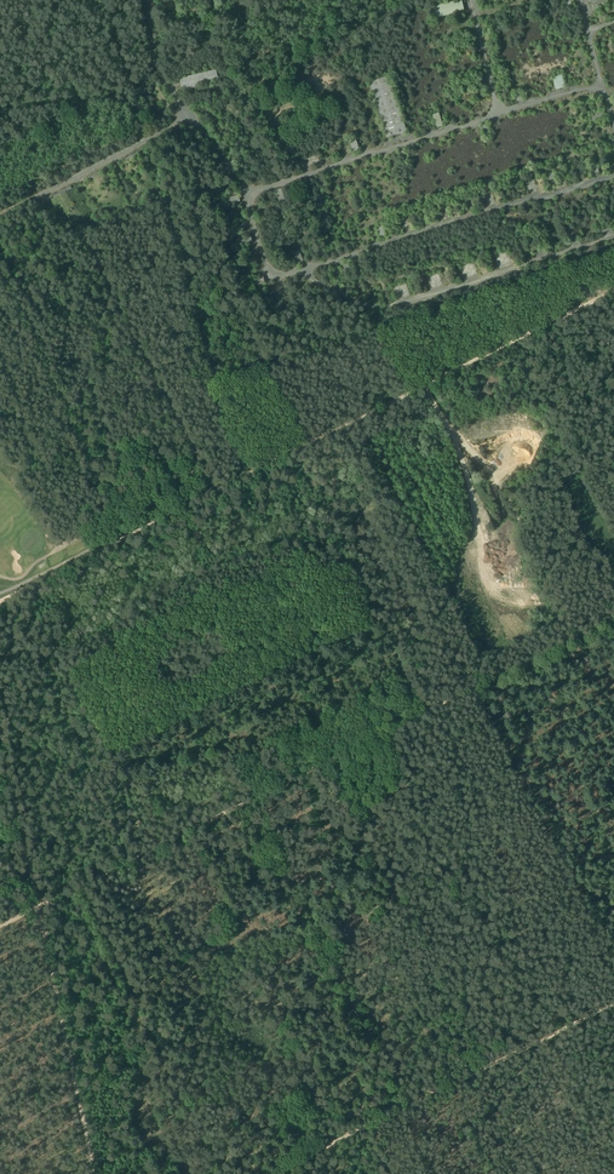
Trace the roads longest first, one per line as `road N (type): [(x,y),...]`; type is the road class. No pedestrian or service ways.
road 1 (track): [(0,928),(613,615)]
road 2 (track): [(613,292),(0,604)]
road 3 (track): [(267,1173),(613,1001)]
road 4 (track): [(40,907),(95,1173)]
road 5 (track): [(40,907),(0,726)]

